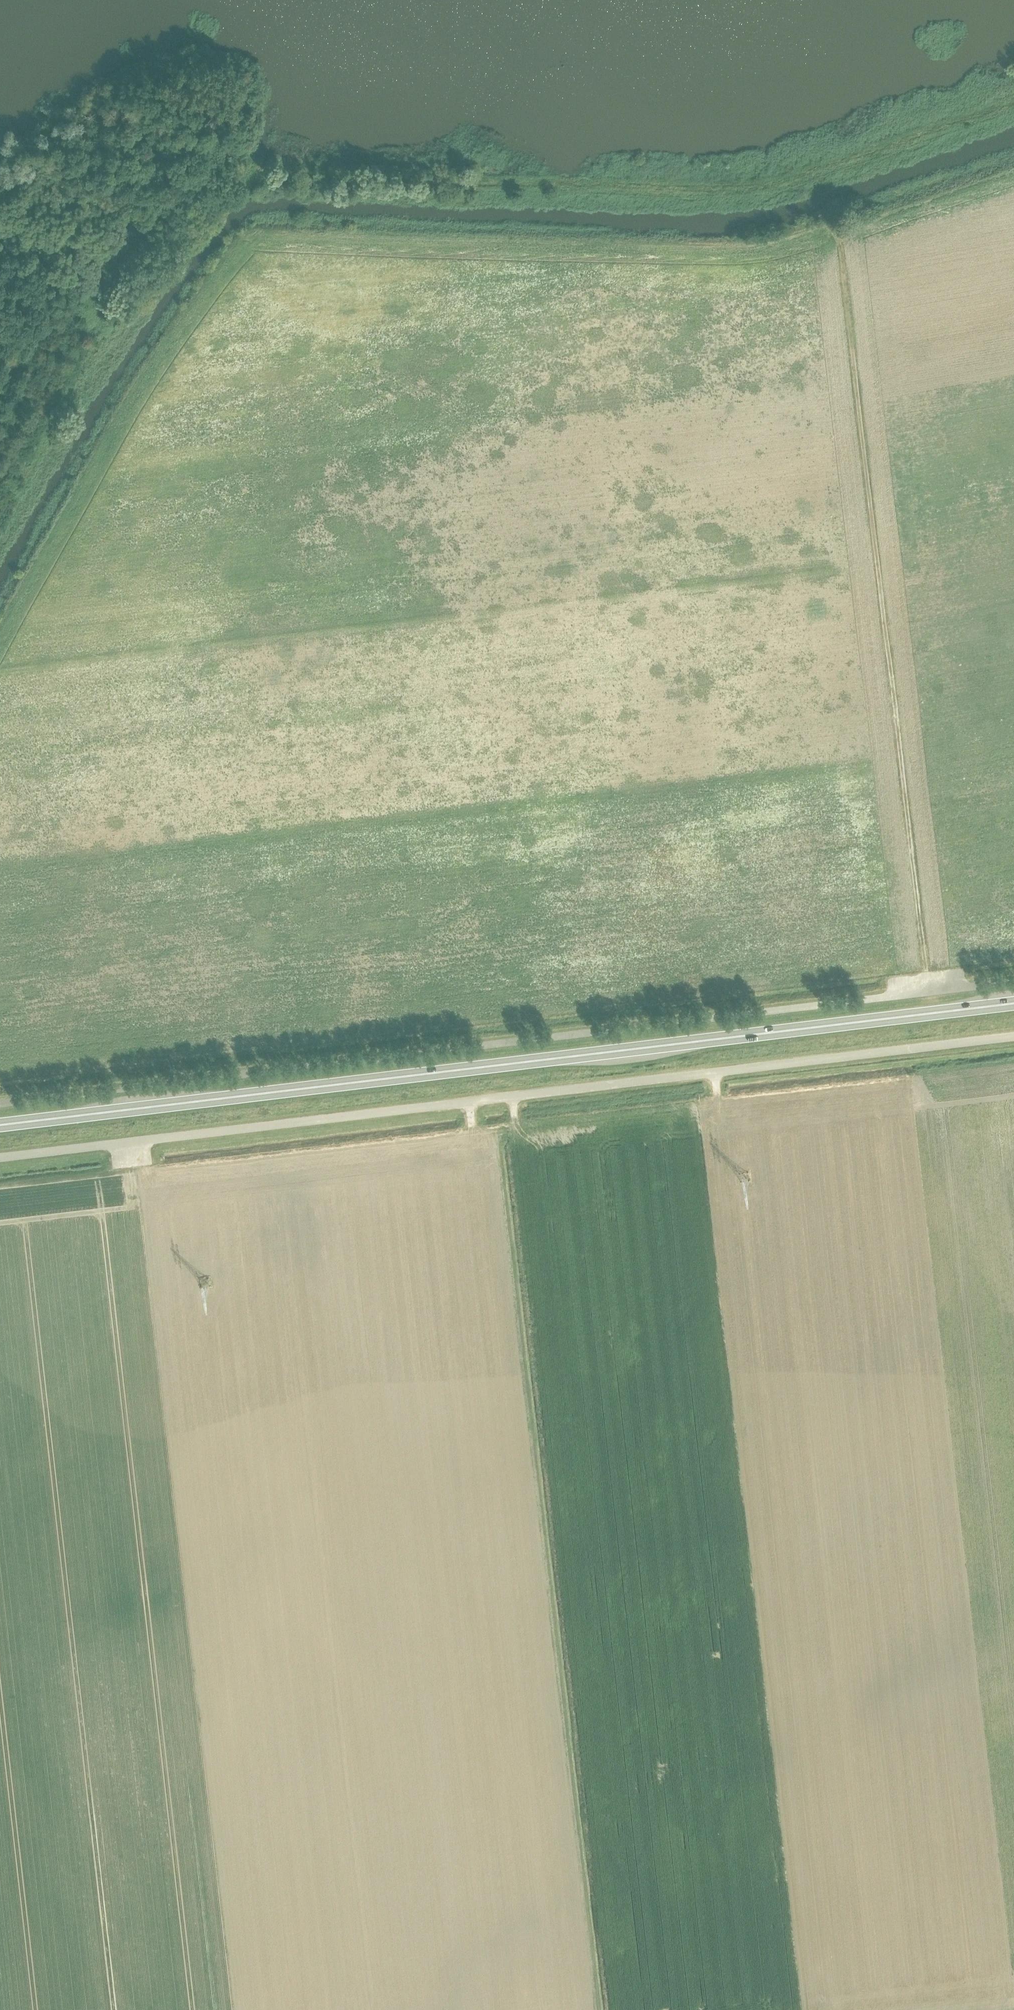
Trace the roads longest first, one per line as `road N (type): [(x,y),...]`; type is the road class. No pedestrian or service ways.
road 1 (unclassified): [(0,1104),(1013,980)]
road 2 (trunk): [(0,1125),(1013,1003)]
road 3 (unclassified): [(0,1158),(1013,1036)]

